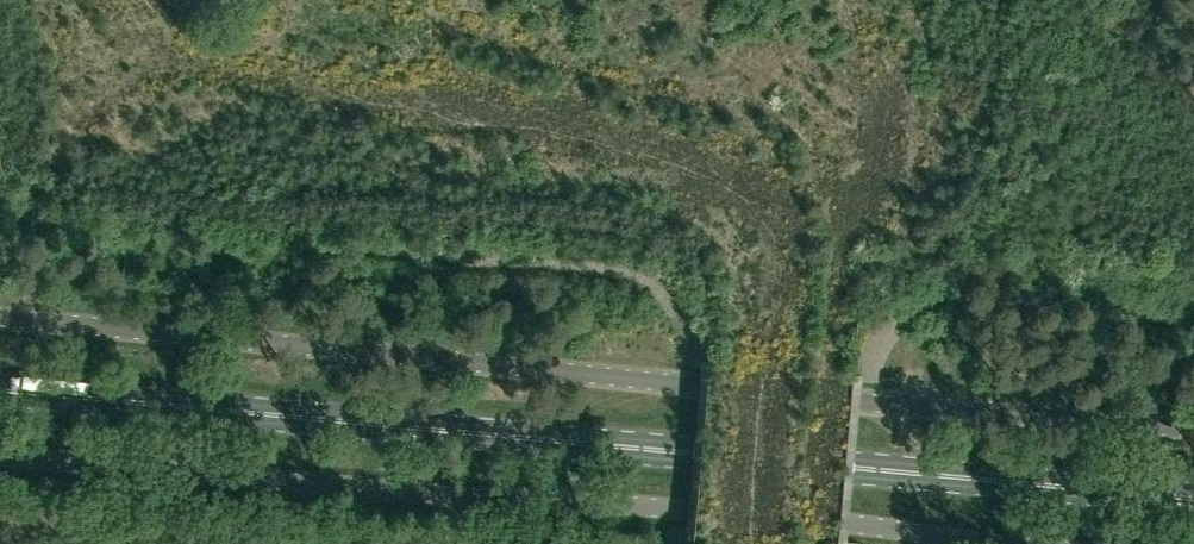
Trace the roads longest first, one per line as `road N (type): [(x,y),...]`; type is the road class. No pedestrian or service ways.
road 1 (unclassified): [(1193,432),(0,321)]
road 2 (primary): [(1193,499),(0,392)]
road 3 (unclassified): [(0,452),(1038,543)]

